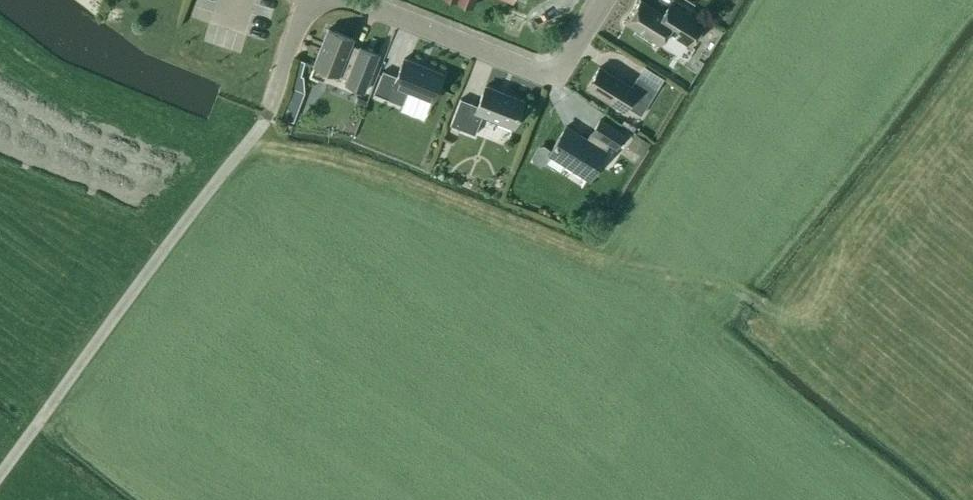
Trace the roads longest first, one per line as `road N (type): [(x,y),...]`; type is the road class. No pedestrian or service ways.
road 1 (residential): [(0,475),(268,115),(310,0)]
road 2 (residential): [(319,0),(543,73),(567,62),(604,0)]
road 3 (track): [(590,499),(733,295),(779,313)]

